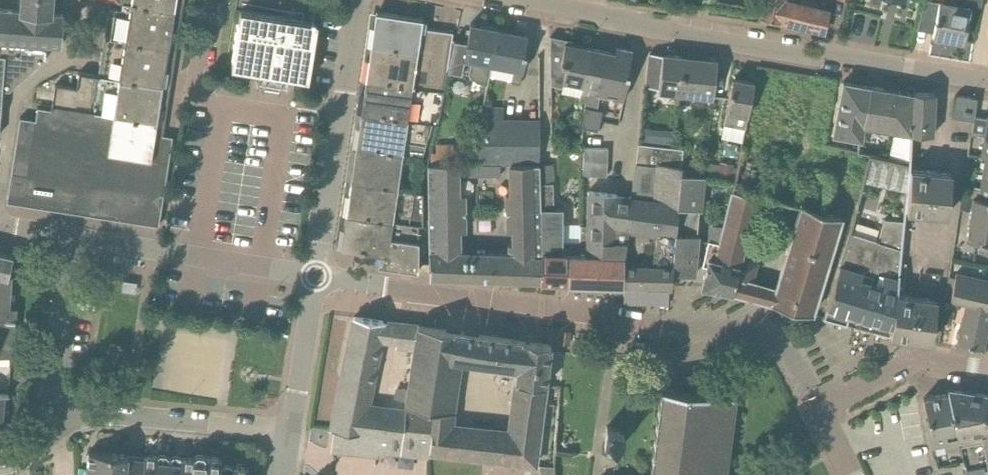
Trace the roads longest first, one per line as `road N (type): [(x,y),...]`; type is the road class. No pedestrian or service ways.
road 1 (residential): [(814,410),(778,344),(314,278)]
road 2 (tertiary): [(987,81),(511,0)]
road 3 (tertiary): [(314,278),(360,0)]
road 4 (residential): [(74,240),(314,278)]
road 5 (residential): [(58,425),(99,413),(287,436)]
road 6 (residential): [(0,165),(11,96),(72,52),(72,0)]
road 7 (residential): [(58,425),(47,404),(74,240)]
road 8 (residential): [(814,410),(921,361),(987,371)]
road 9 (tertiary): [(287,436),(314,278)]

